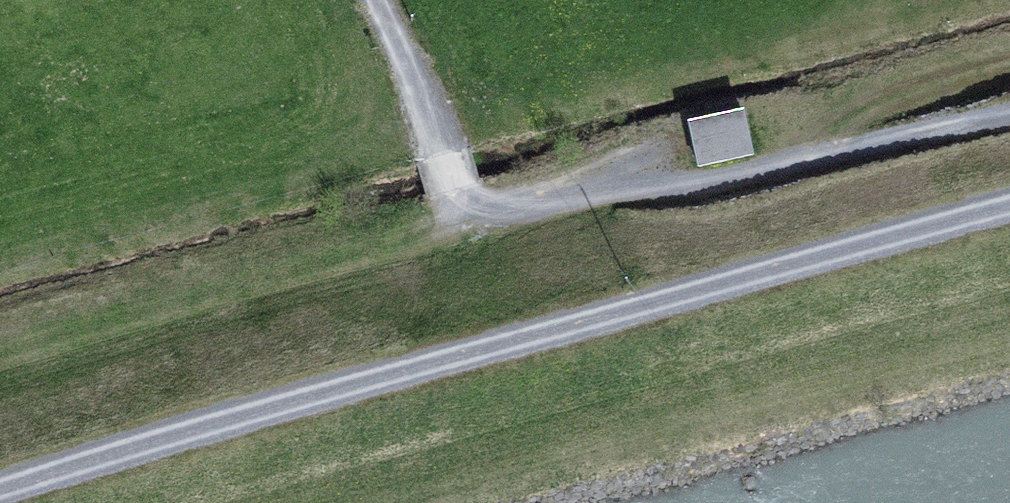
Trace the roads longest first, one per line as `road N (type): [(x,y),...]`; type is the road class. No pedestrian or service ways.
road 1 (track): [(1009,210),(478,350),(0,494)]
road 2 (track): [(376,0),(451,191),(470,217),(717,180),(1009,114)]

